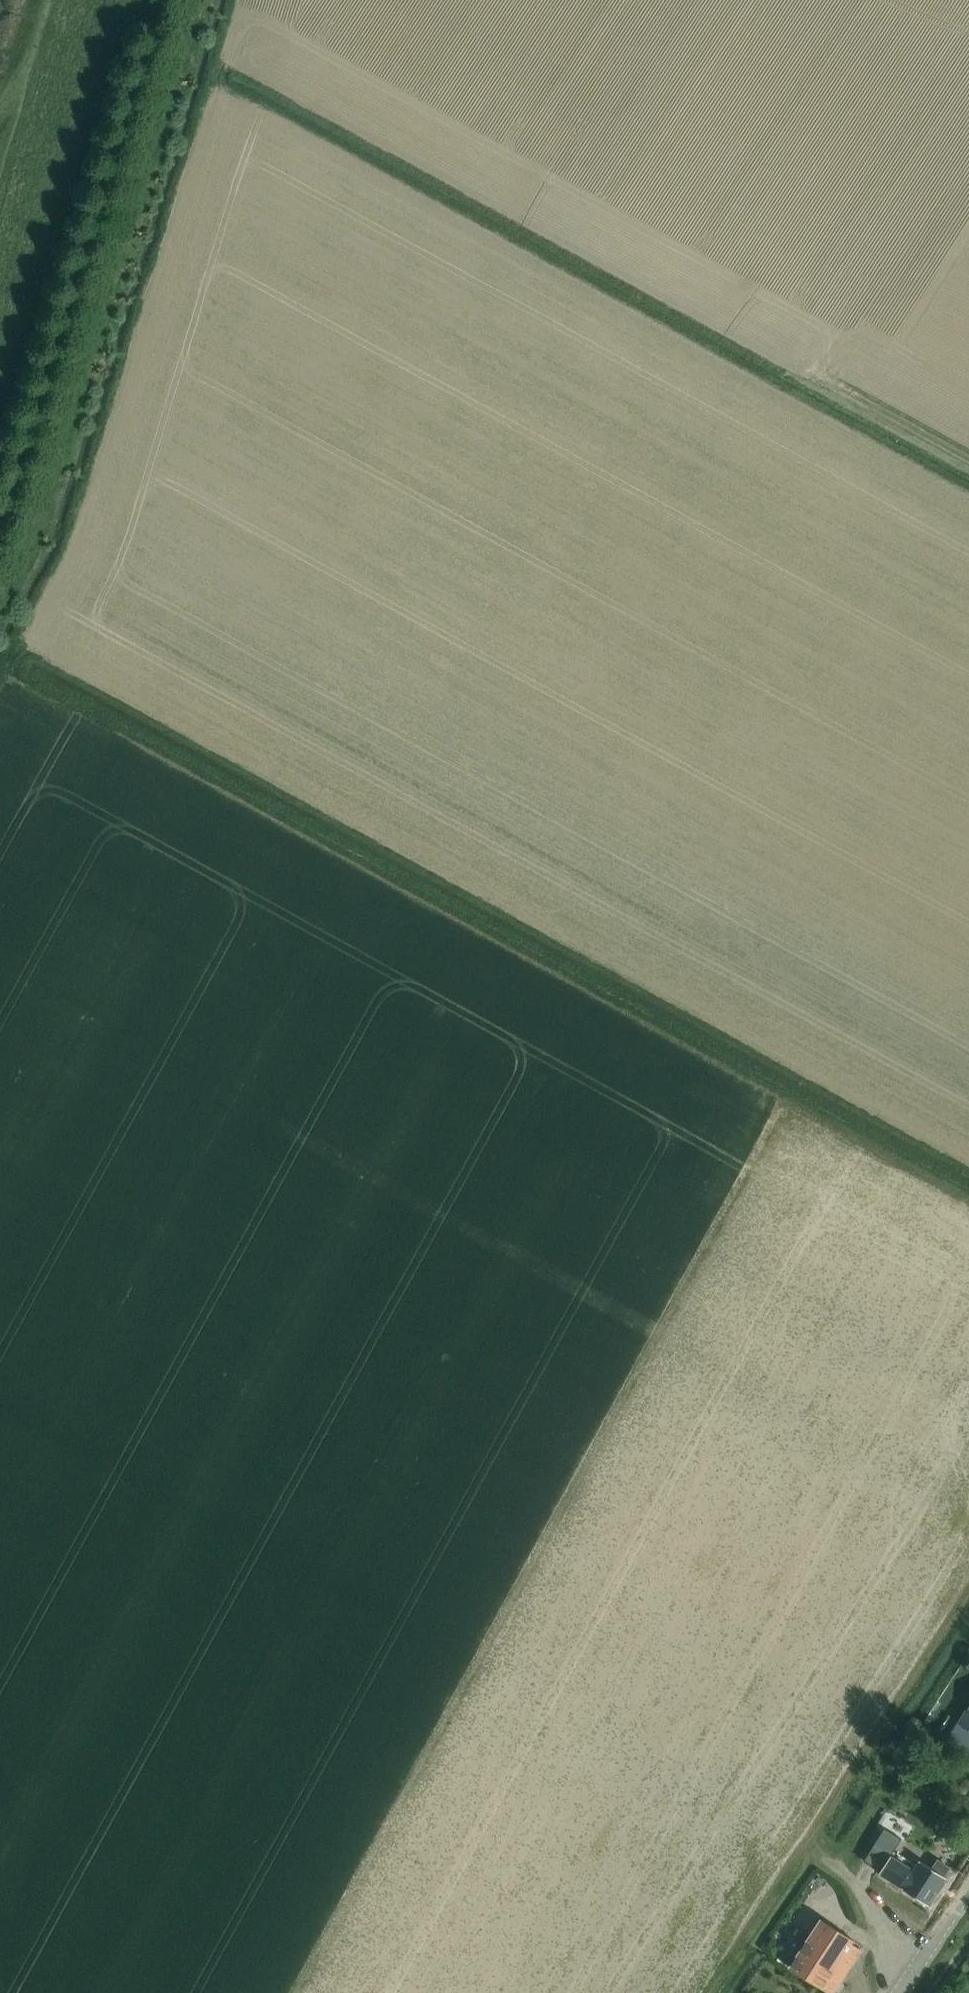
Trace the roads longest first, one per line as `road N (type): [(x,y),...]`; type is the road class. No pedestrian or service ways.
road 1 (unclassified): [(0,539),(45,399)]
road 2 (tertiary): [(897,1992),(968,1882)]

